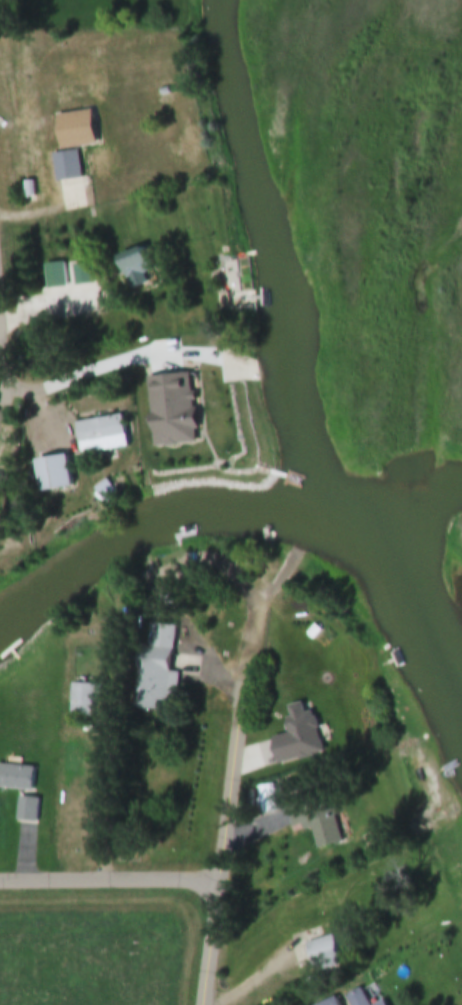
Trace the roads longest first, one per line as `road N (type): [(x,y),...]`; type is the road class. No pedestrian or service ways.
road 1 (residential): [(204,1004),(257,607)]
road 2 (residential): [(221,877),(0,881)]

